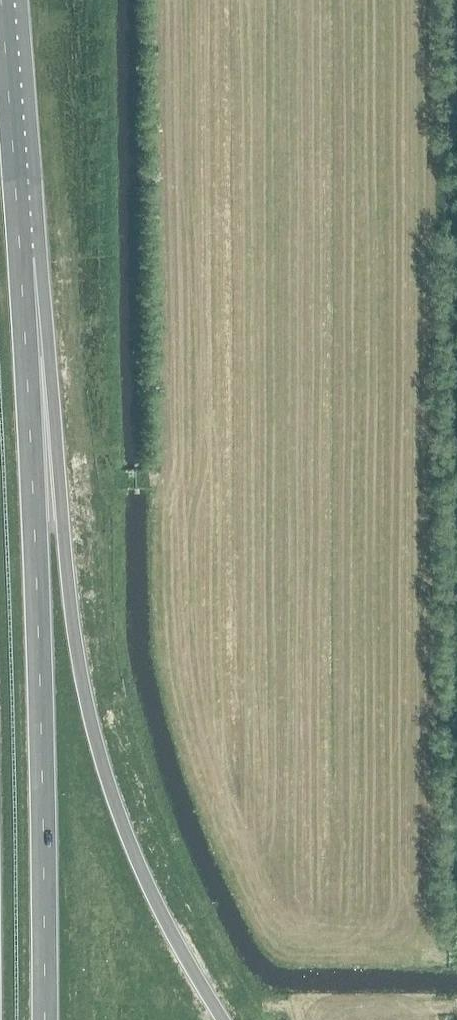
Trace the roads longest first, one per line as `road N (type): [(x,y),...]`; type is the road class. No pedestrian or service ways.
road 1 (trunk): [(221,1019),(136,868),(86,706),(62,537),(42,267),(16,195)]
road 2 (trunk): [(44,1019),(41,726),(16,195)]
road 3 (trunk): [(16,195),(1,0)]

